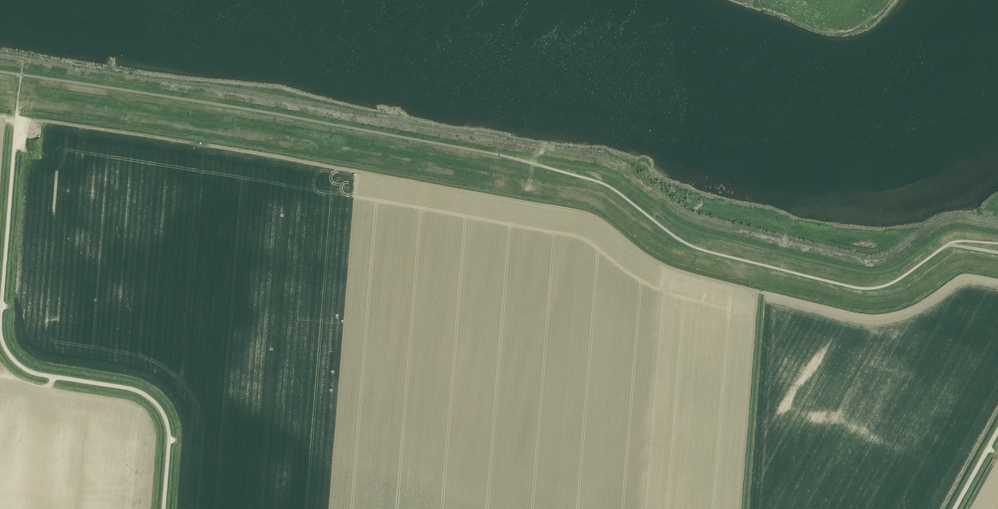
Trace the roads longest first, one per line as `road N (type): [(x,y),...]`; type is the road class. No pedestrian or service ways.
road 1 (unclassified): [(164,508),(169,432),(154,401),(127,388),(37,374),(3,343),(19,98)]

